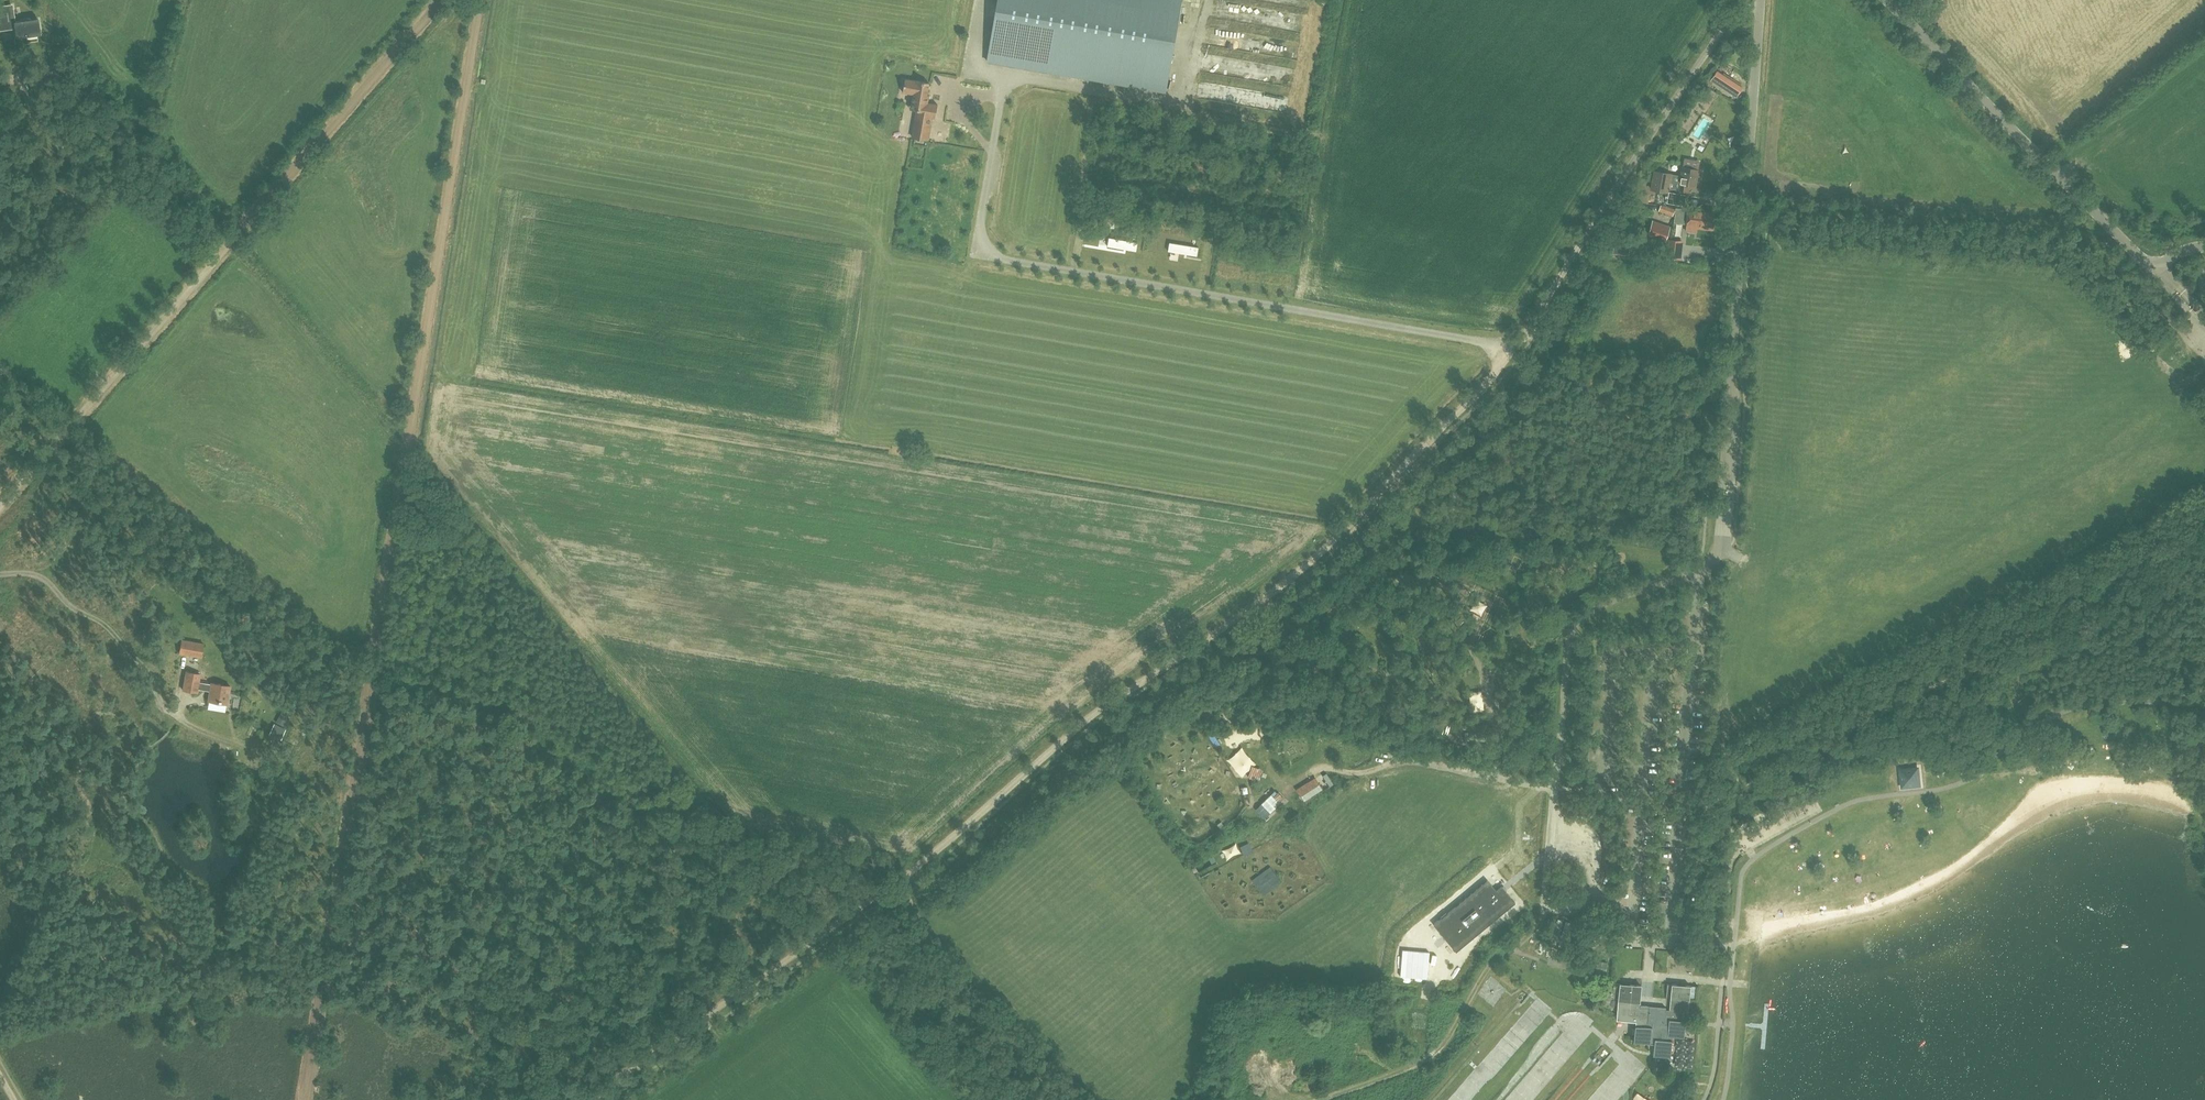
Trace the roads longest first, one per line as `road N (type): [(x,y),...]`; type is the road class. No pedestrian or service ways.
road 1 (track): [(605,1099),(648,1059),(871,902),(1086,720),(1325,546),(1496,370),(1744,0)]
road 2 (track): [(304,1099),(481,0)]
road 3 (track): [(1688,574),(1614,549),(1402,527),(1290,620),(1284,644),(1271,656),(1234,661),(1129,728),(895,931),(871,902)]
road 4 (unclassified): [(1510,350),(993,248),(982,212),(1004,81)]
road 5 (track): [(0,507),(441,0)]
road 6 (track): [(1779,229),(1780,205),(2094,234),(2204,355)]
road 7 (unclassified): [(2204,249),(2149,268),(2137,263),(1887,0)]
road 8 (track): [(0,580),(38,577),(140,661),(173,711),(232,742)]
road 9 (track): [(221,255),(75,161),(23,91),(29,66)]
road 10 (track): [(1557,788),(1400,758)]
road 11 (track): [(1272,776),(1313,766),(1374,769),(1400,758)]

